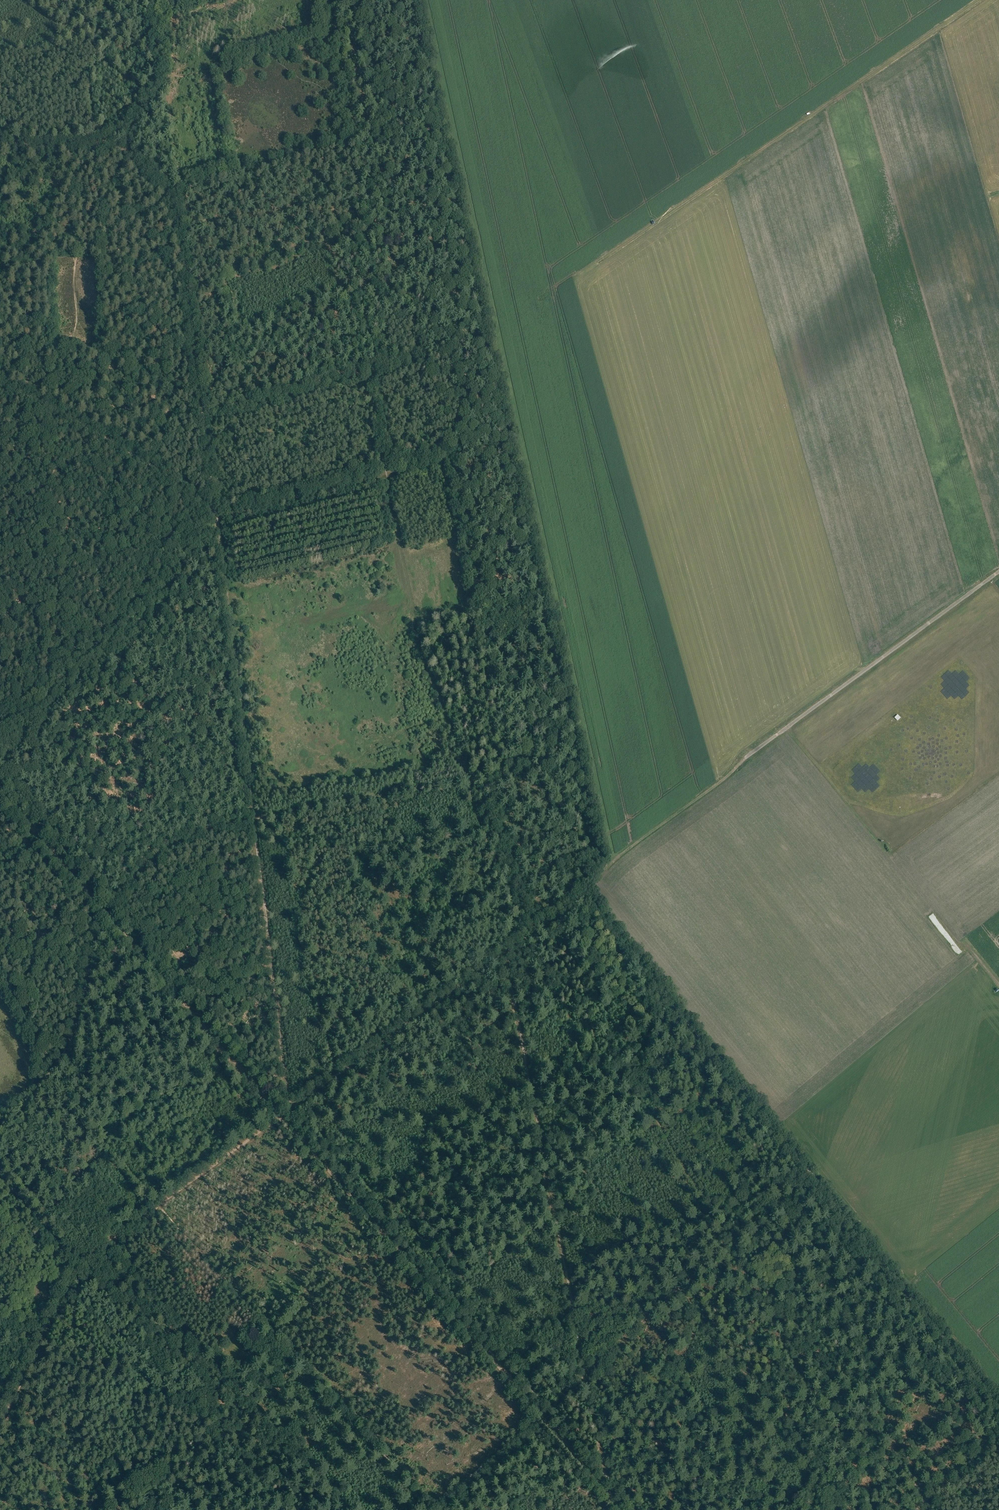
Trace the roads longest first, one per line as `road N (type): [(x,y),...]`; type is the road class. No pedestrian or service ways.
road 1 (track): [(0,790),(621,1509)]
road 2 (track): [(410,0),(562,696),(555,721),(565,765),(562,854),(583,894)]
road 3 (track): [(583,894),(998,1404)]
road 4 (track): [(836,1509),(778,1414),(562,1146),(431,1006)]
road 5 (track): [(603,1490),(505,951)]
road 6 (track): [(438,1505),(808,1170)]
road 7 (track): [(980,0),(604,257)]
road 8 (track): [(158,1204),(439,1509)]
road 9 (track): [(507,442),(219,517),(225,585)]
road 10 (track): [(431,1006),(158,1204)]
road 11 (unclassified): [(739,765),(998,570)]
road 12 (track): [(219,517),(165,544),(128,607),(6,711)]
road 13 (track): [(169,196),(435,116)]
road 14 (track): [(528,934),(469,779),(374,797)]
road 15 (track): [(188,271),(219,517)]
road 16 (track): [(131,153),(101,140),(92,105),(95,49),(26,0)]
road 17 (track): [(739,765),(606,866),(583,894)]
road 18 (track): [(37,1086),(61,1062),(93,944),(109,917)]
road 19 (track): [(368,367),(398,552)]
road 20 (track): [(74,420),(219,517)]
road 21 (track): [(583,894),(450,992)]
road 22 (track): [(188,271),(175,207),(131,153),(130,124)]
road 23 (track): [(232,821),(163,847),(109,917)]
road 24 (track): [(0,990),(37,1086),(0,1114)]
road 25 (track): [(18,1393),(81,1266)]
road 26 (track): [(0,1171),(81,1266)]
road 27 (track): [(374,797),(255,816)]

